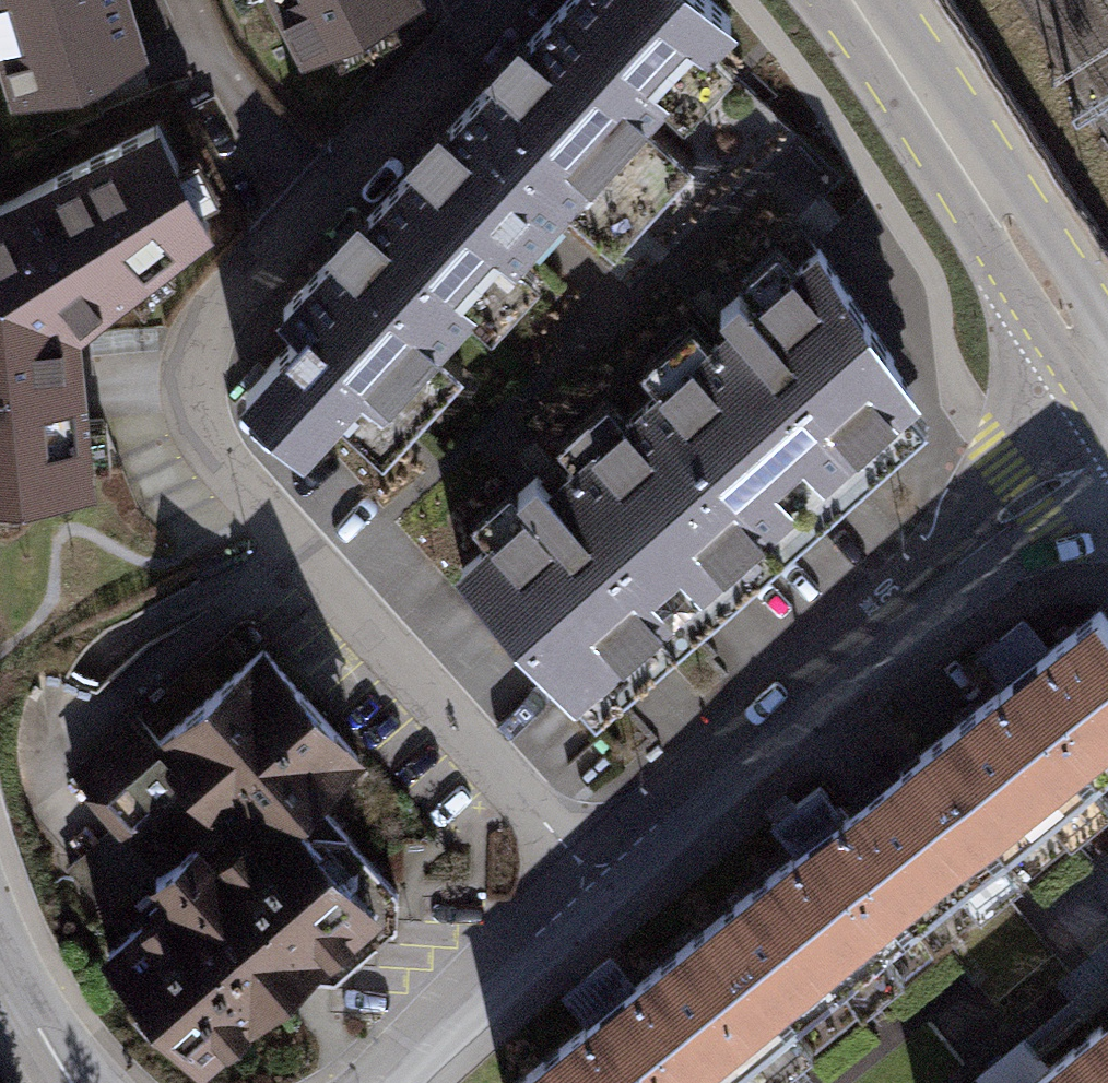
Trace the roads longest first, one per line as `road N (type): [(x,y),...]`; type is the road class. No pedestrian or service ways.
road 1 (residential): [(1107,462),(599,882),(389,1082)]
road 2 (primary): [(862,0),(1107,373)]
road 3 (residential): [(71,1082),(0,966)]

